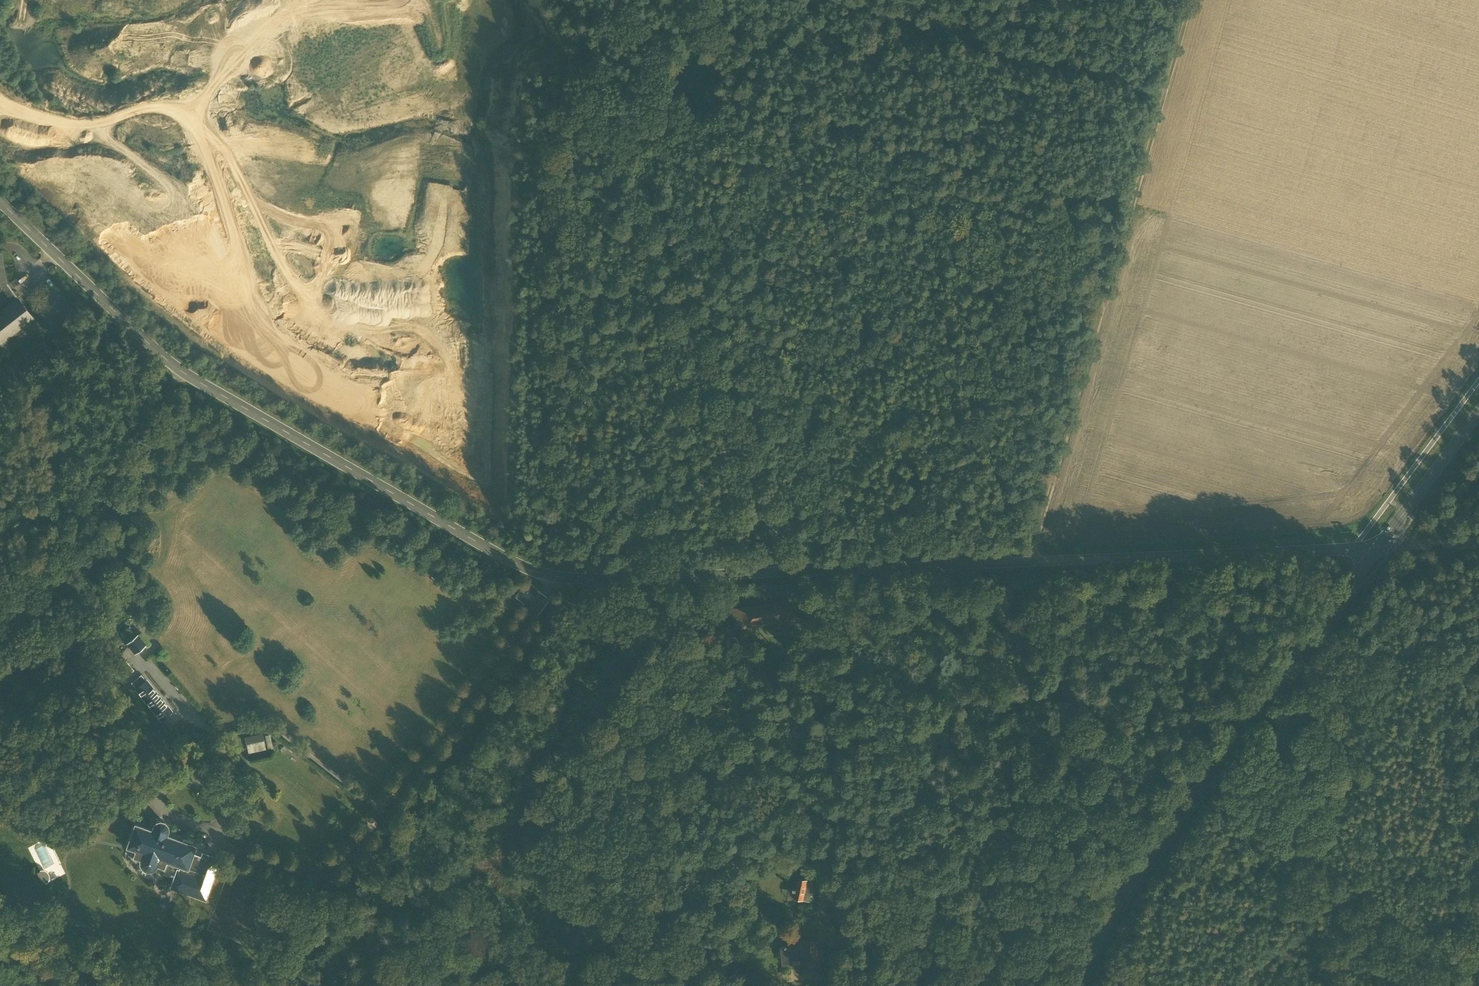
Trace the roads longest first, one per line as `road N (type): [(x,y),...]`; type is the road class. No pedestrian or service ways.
road 1 (tertiary): [(1376,549),(553,576),(496,552),(183,372),(0,202)]
road 2 (track): [(562,0),(648,192),(794,571)]
road 3 (track): [(1188,0),(1032,560)]
road 4 (secondary): [(1073,985),(1126,885),(1376,549)]
road 5 (track): [(1129,210),(677,91)]
road 6 (track): [(1162,91),(839,0)]
road 7 (track): [(1204,779),(1232,796),(1422,981)]
road 8 (secondary): [(1376,549),(1478,411)]

